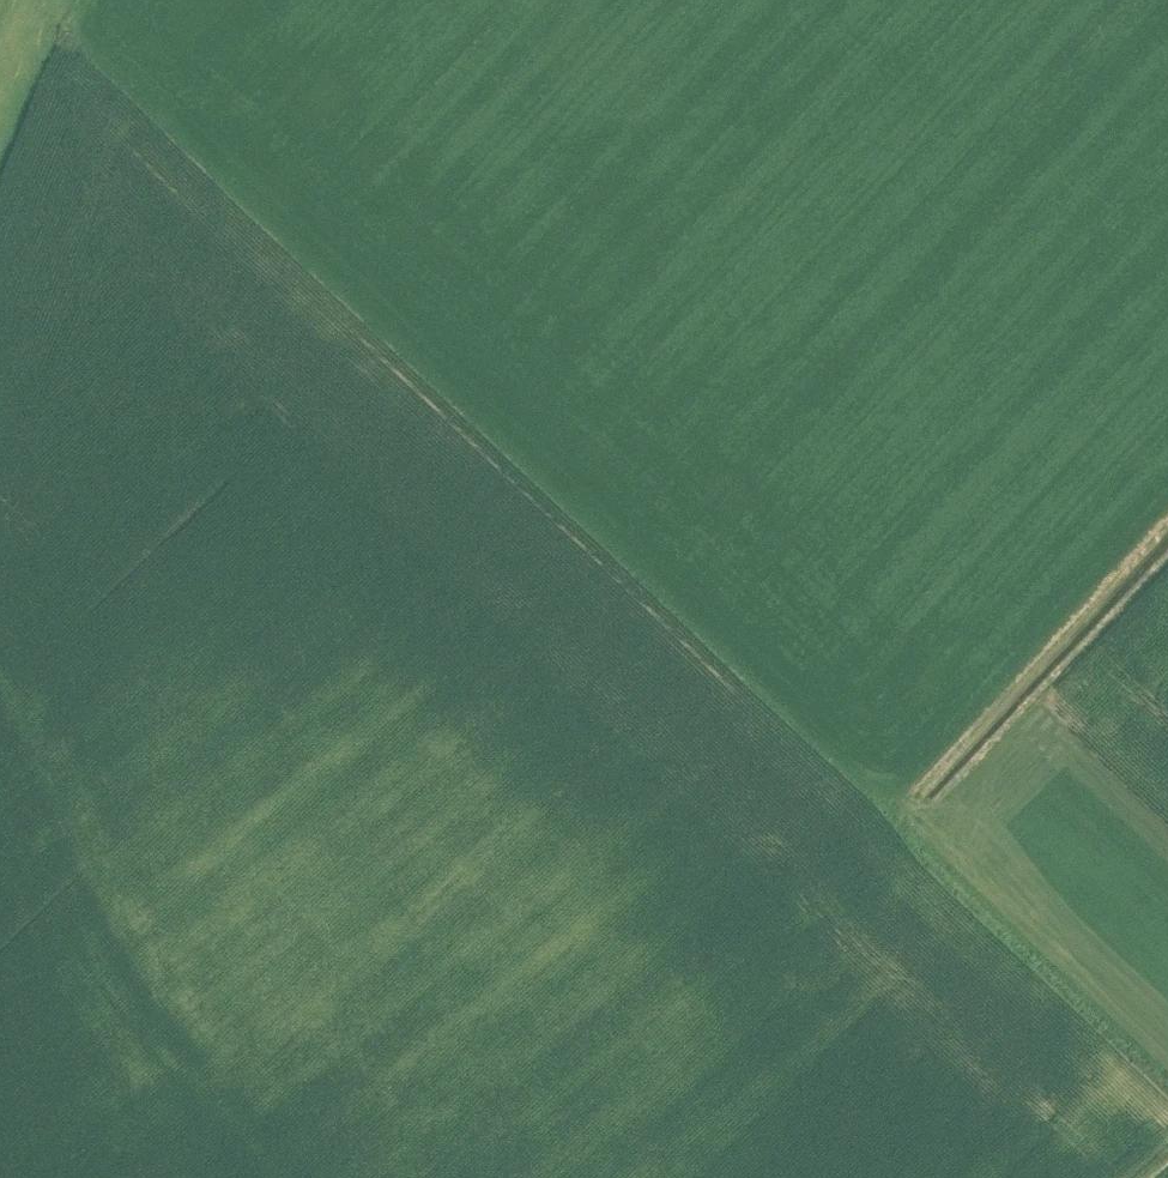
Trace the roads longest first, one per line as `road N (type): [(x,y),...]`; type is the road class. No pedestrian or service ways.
road 1 (track): [(0,735),(115,978),(282,1177)]

